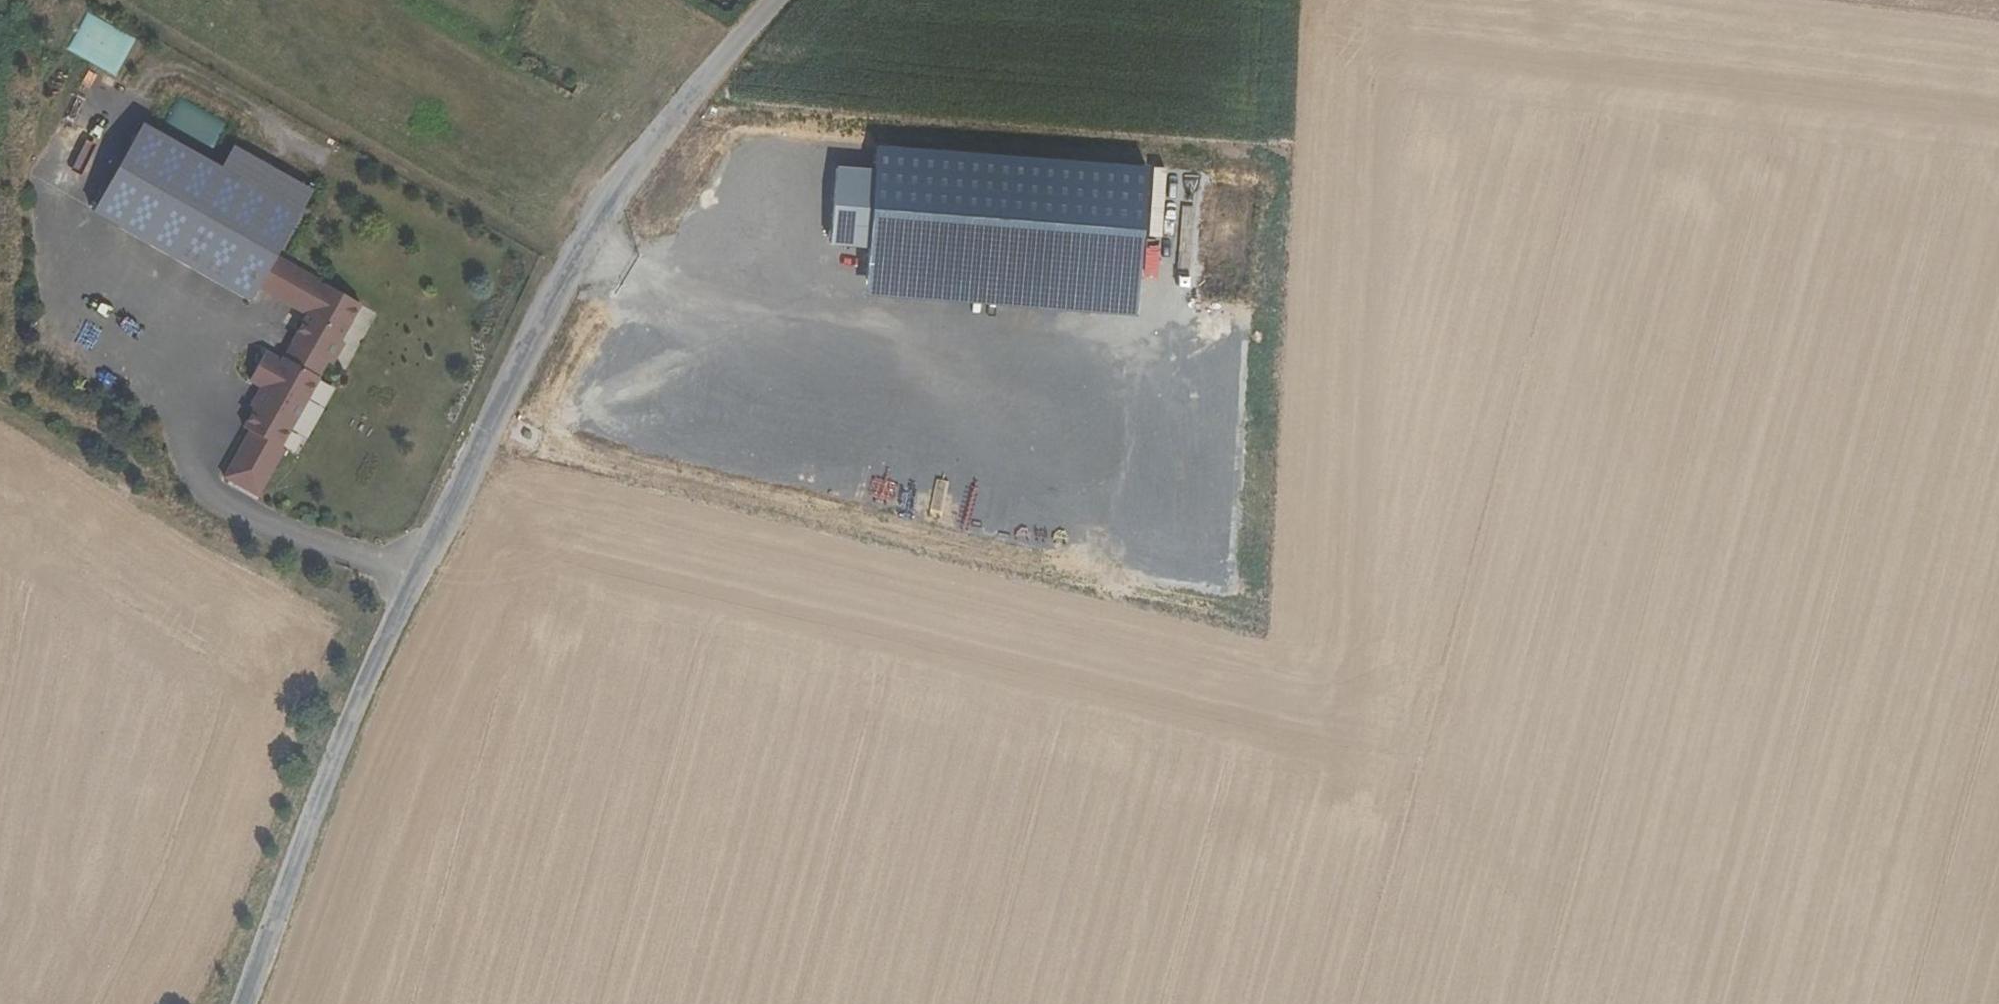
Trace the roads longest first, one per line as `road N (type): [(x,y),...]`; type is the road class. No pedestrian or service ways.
road 1 (unclassified): [(239,1003),(386,646),(544,317),(630,188),(782,0)]

